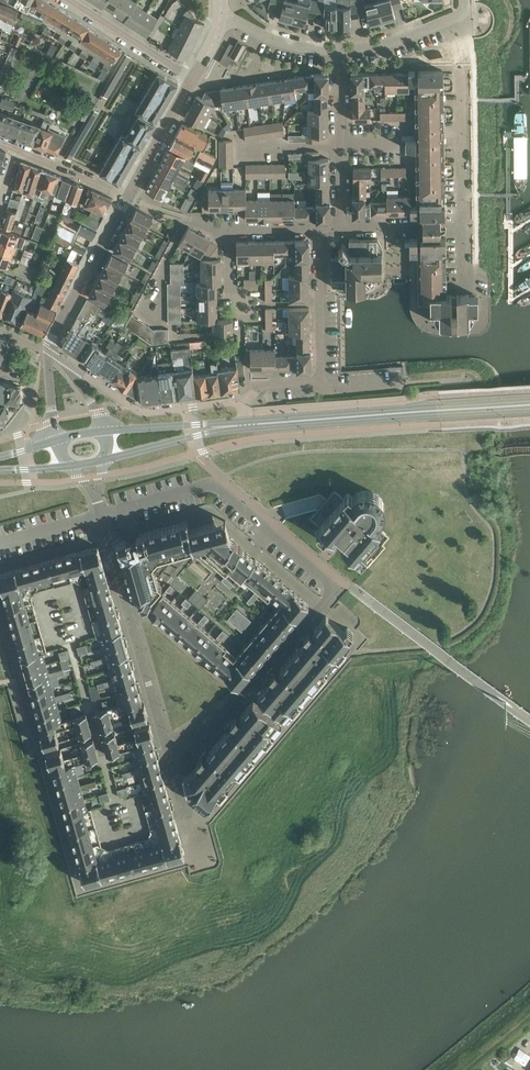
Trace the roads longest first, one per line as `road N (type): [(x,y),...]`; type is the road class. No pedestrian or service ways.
road 1 (residential): [(102,515),(213,485),(329,586),(205,740),(169,752)]
road 2 (tertiary): [(248,424),(529,404)]
road 3 (residential): [(102,515),(169,752)]
road 4 (residential): [(244,401),(140,412),(49,351)]
road 5 (unclassified): [(49,351),(128,197)]
road 6 (residential): [(463,226),(462,69)]
road 7 (unclassified): [(322,381),(319,228)]
road 8 (unclassified): [(193,81),(66,0)]
road 9 (tertiary): [(106,460),(248,424)]
road 10 (tertiary): [(248,424),(107,430)]
road 11 (unclassified): [(128,197),(193,81)]
road 12 (residential): [(340,50),(276,40),(221,13)]
road 13 (residential): [(128,197),(16,149)]
road 14 (residential): [(456,16),(383,45),(340,50)]
road 15 (residential): [(342,228),(463,226)]

